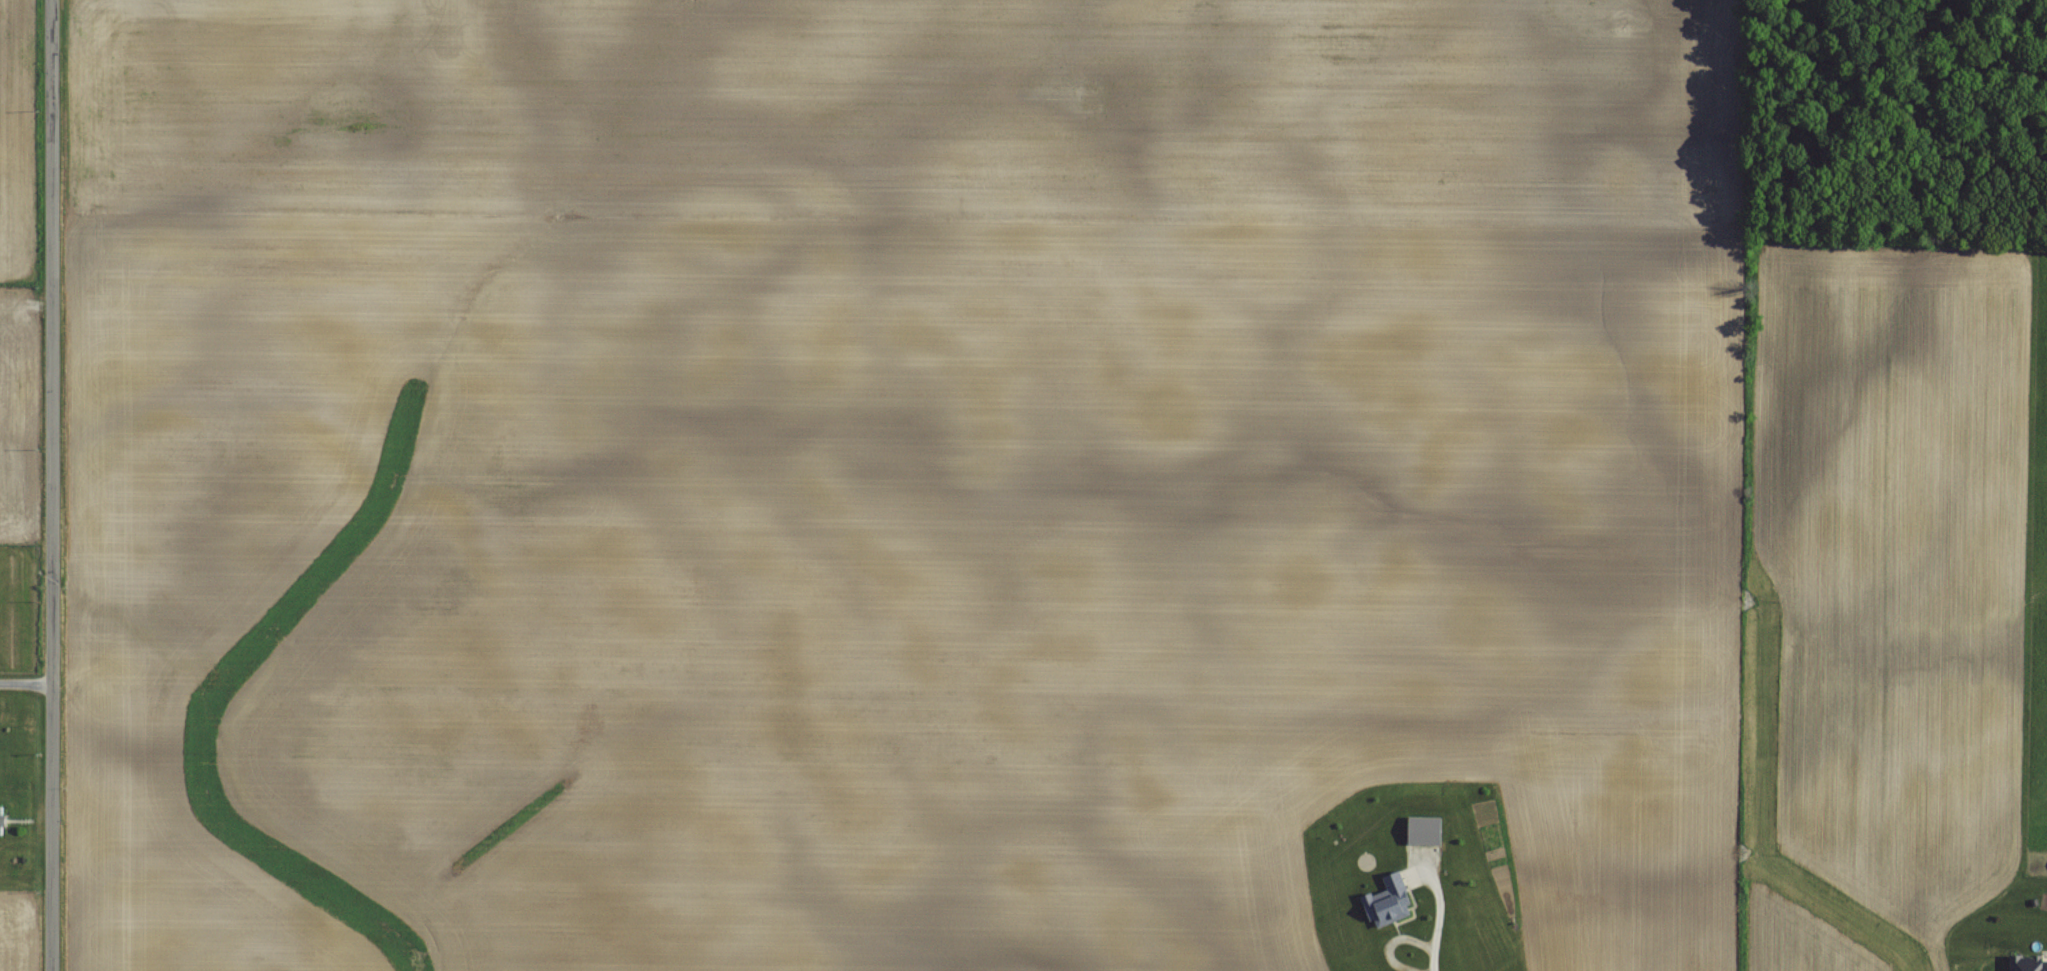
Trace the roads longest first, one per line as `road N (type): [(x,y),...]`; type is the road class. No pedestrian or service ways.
road 1 (residential): [(51,970),(51,0)]

